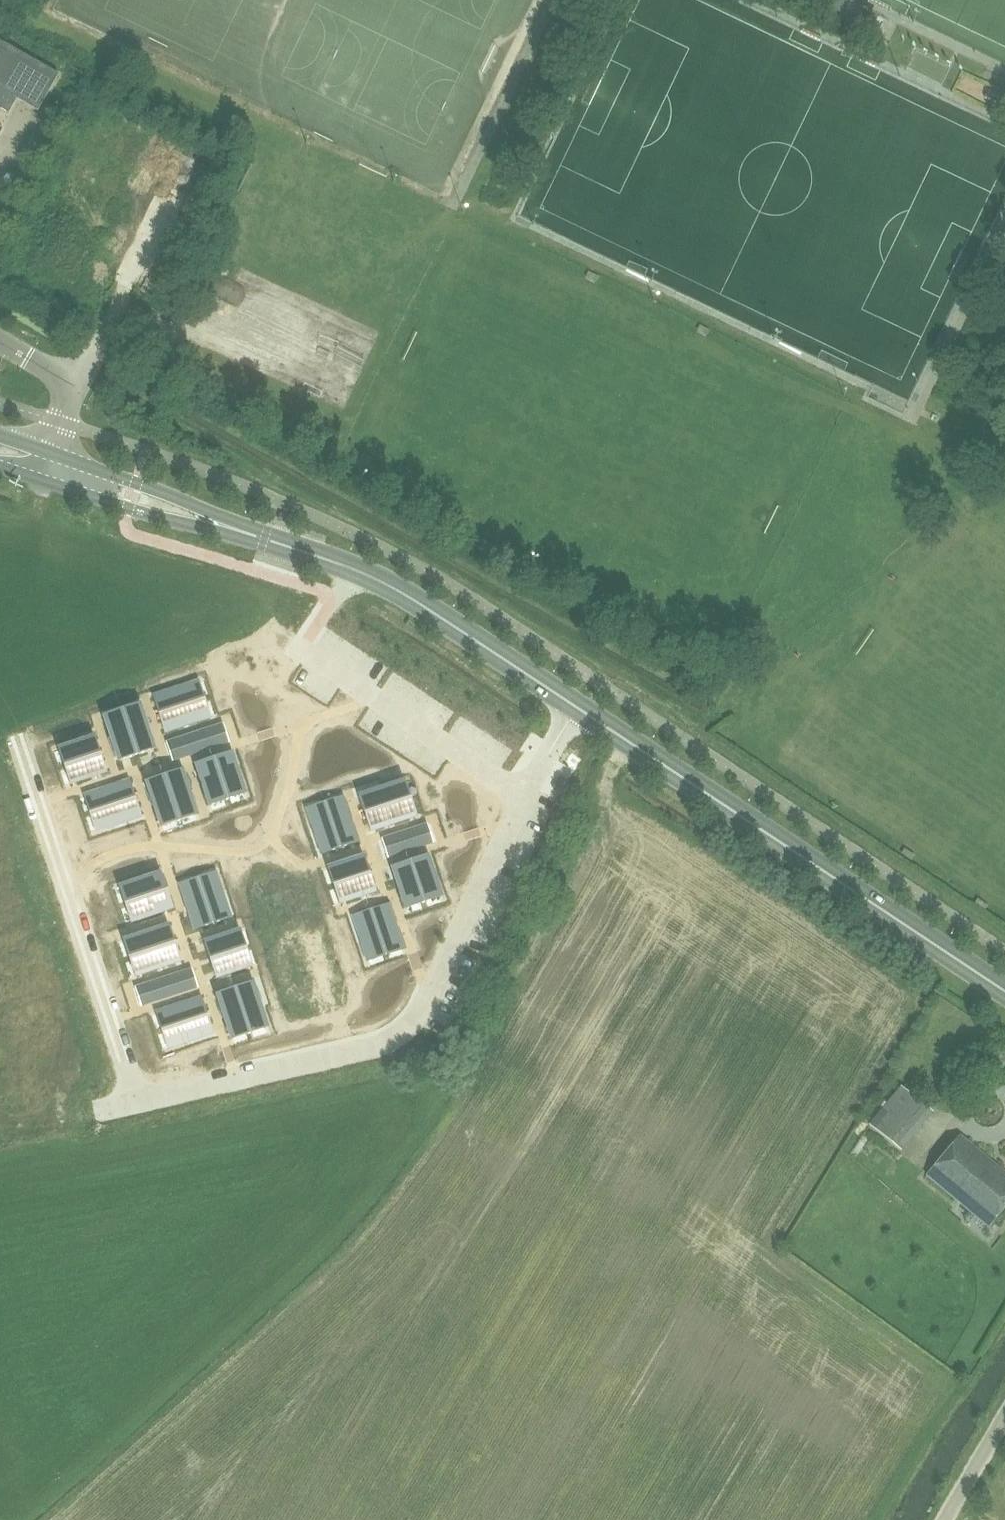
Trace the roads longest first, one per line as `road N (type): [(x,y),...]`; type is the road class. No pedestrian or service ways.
road 1 (residential): [(524,788),(520,818),(441,983),(413,1023),(384,1042),(140,1100),(130,1097),(18,739)]
road 2 (secondary): [(1004,987),(576,708)]
road 3 (secondary): [(356,569),(48,469)]
road 4 (secondary): [(576,708),(421,602),(356,569)]
road 5 (residential): [(48,469),(61,425),(59,390),(42,369),(0,345)]
road 6 (unclassified): [(940,1519),(1004,1407)]

